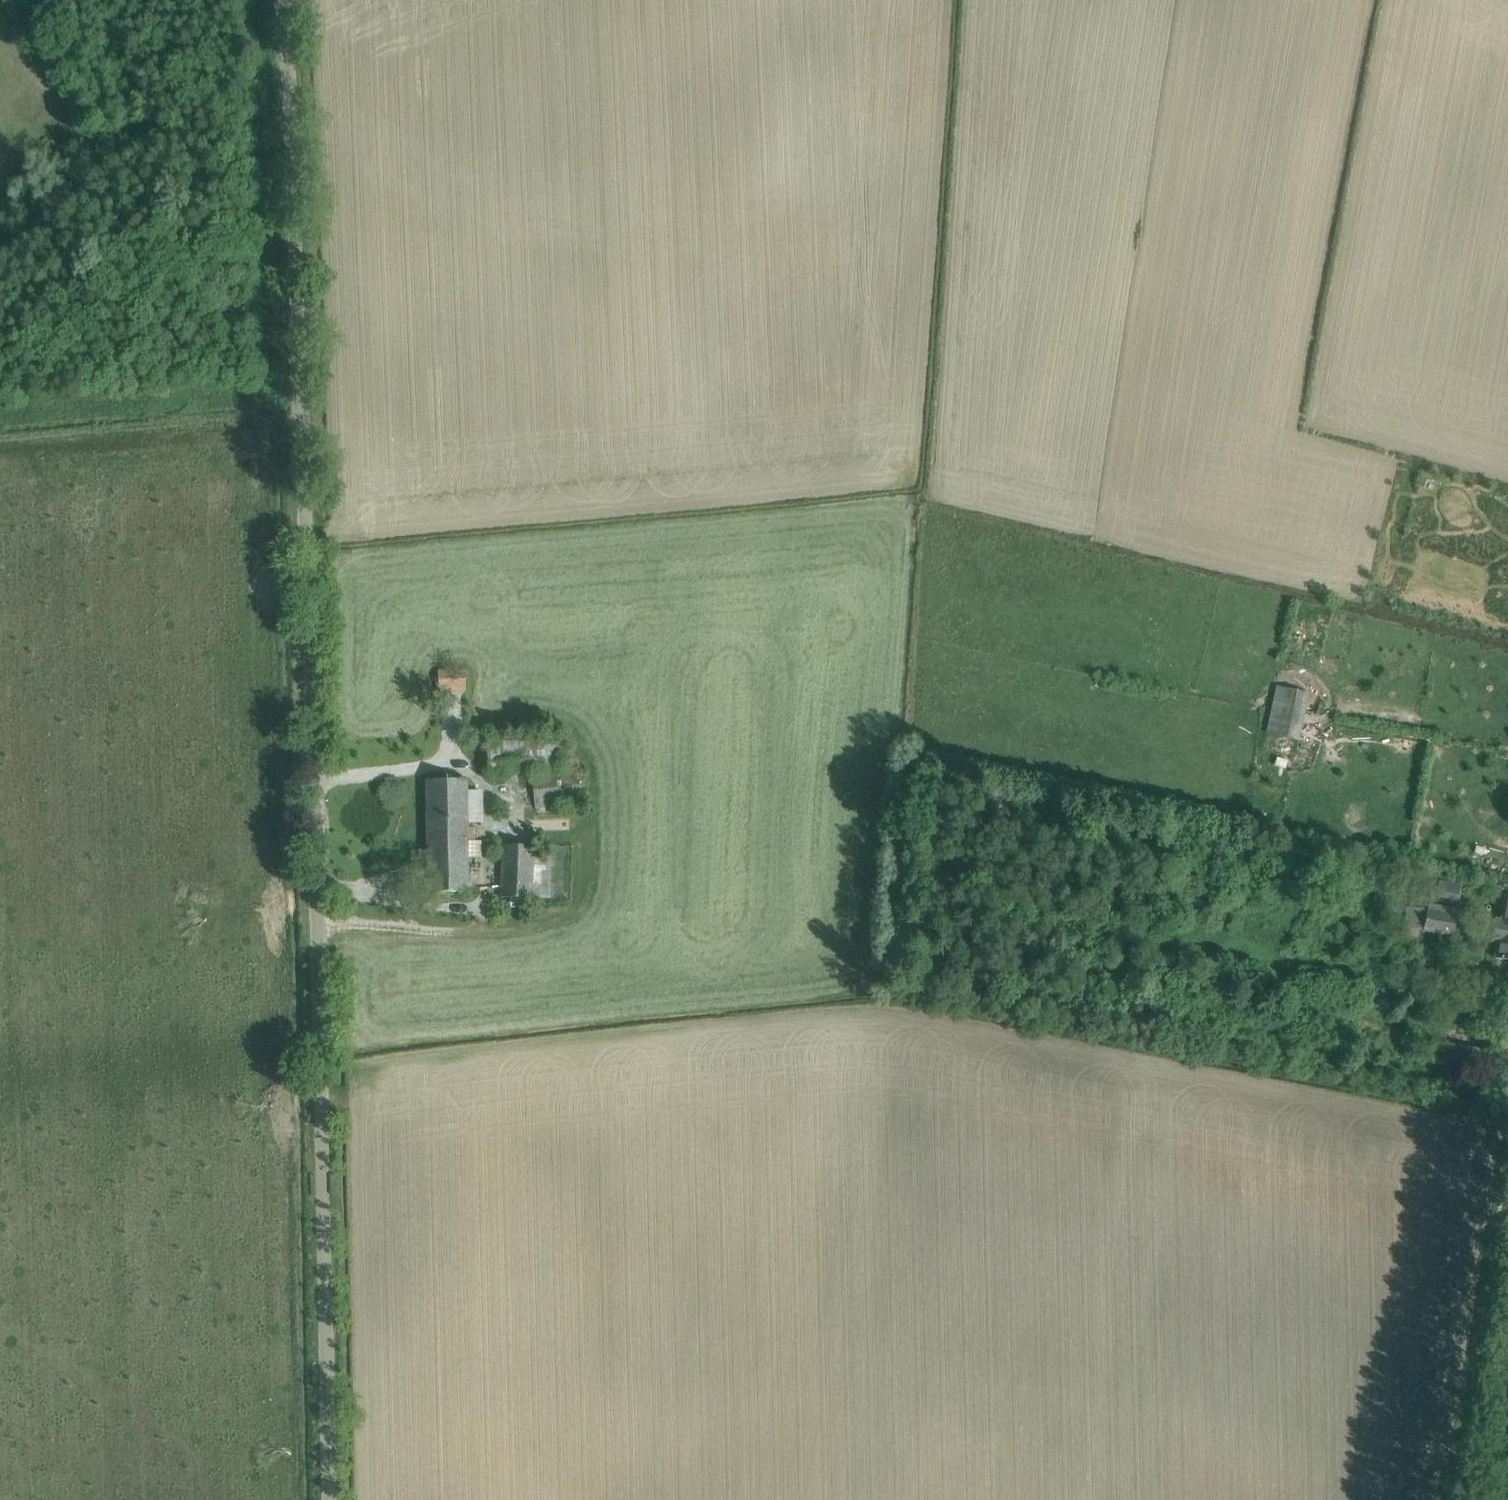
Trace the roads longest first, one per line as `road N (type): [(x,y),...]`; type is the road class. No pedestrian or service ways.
road 1 (unclassified): [(329,1499),(311,664),(284,0)]

